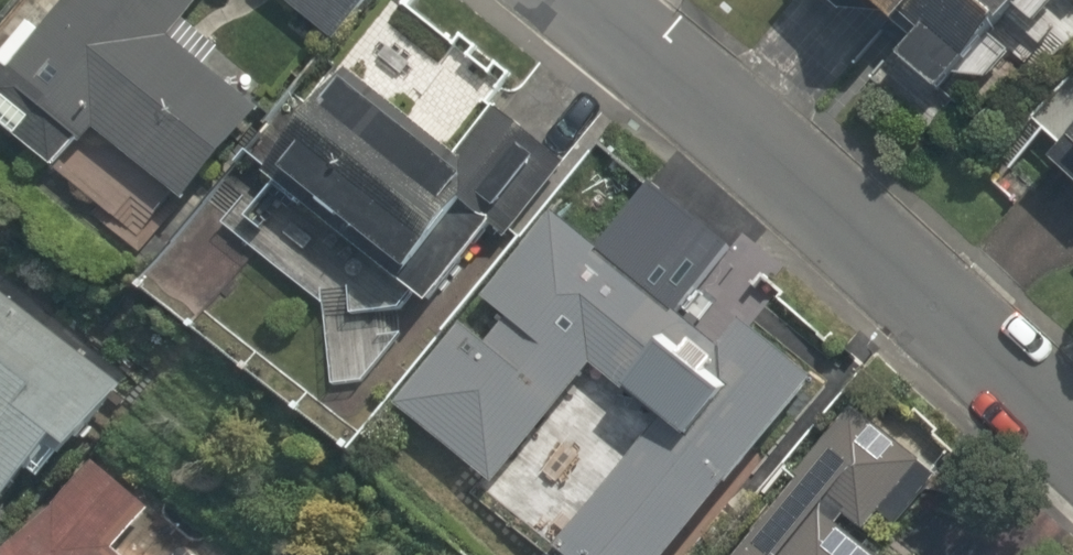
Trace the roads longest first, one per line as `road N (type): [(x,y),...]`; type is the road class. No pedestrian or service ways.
road 1 (residential): [(621,36),(1072,431)]

